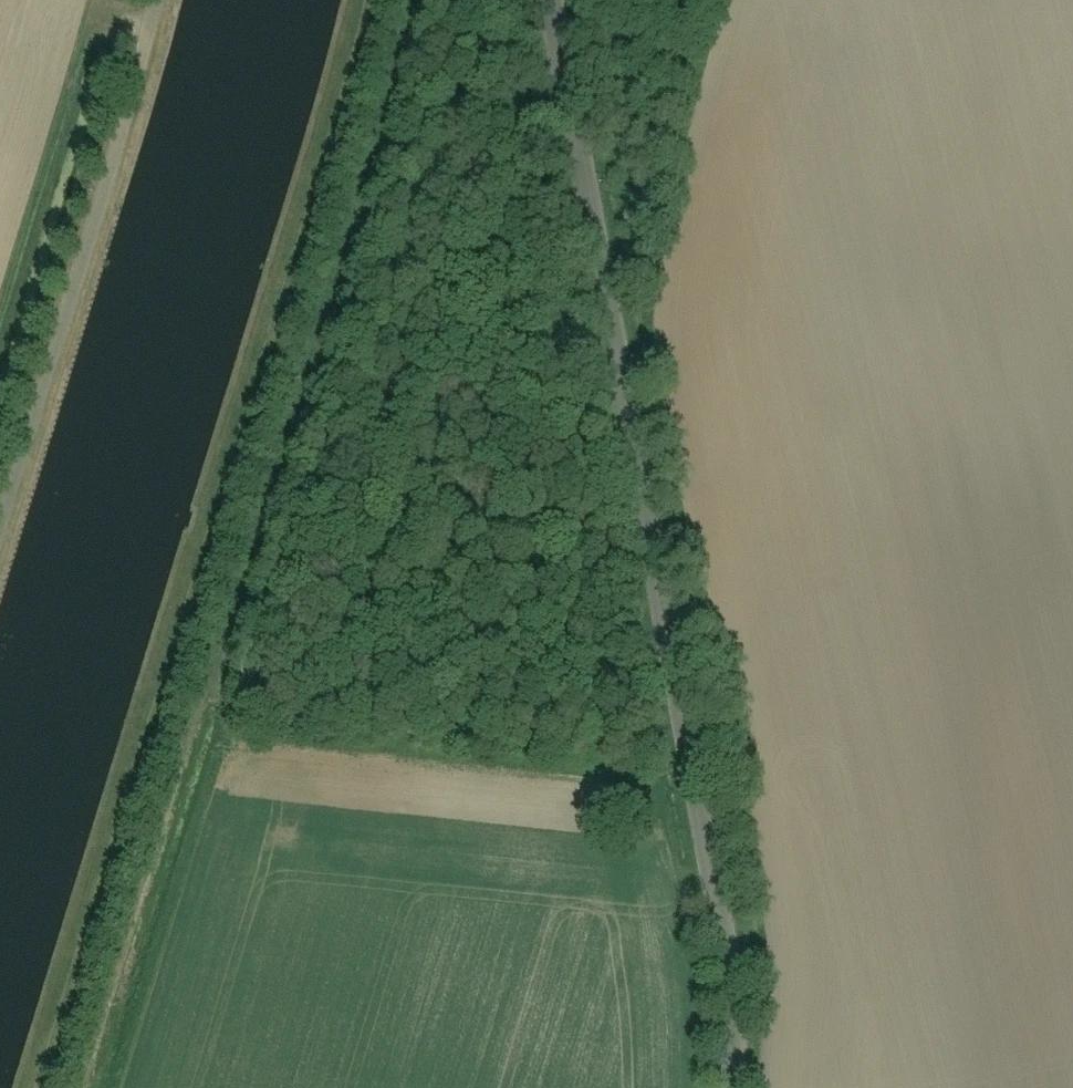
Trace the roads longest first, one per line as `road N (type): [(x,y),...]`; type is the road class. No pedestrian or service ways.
road 1 (tertiary): [(740,1087),(721,836),(549,0)]
road 2 (unclassified): [(0,529),(156,0)]

